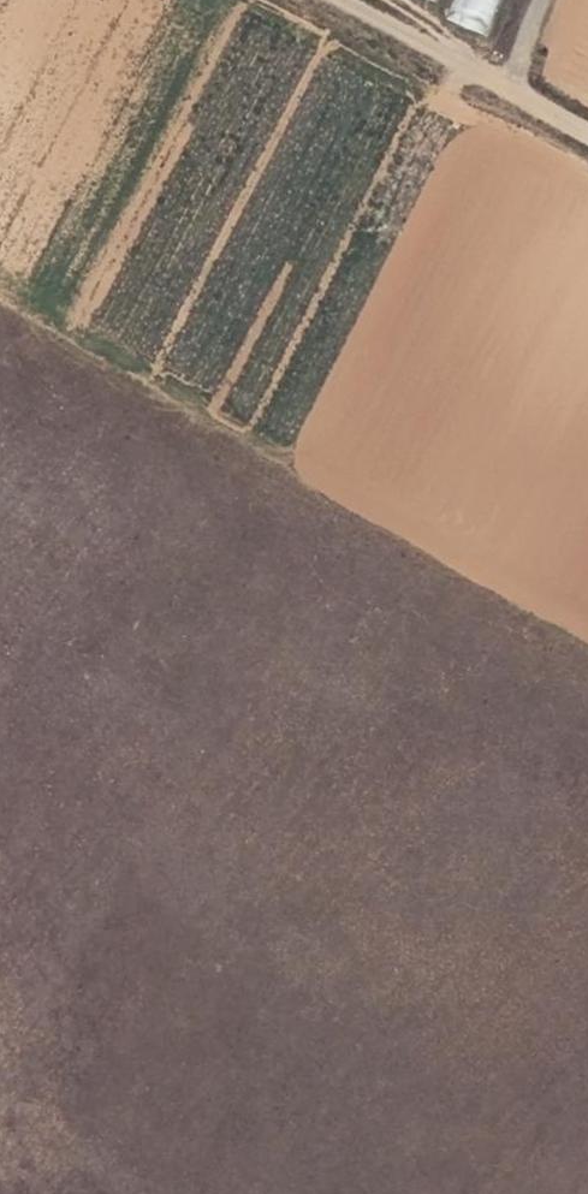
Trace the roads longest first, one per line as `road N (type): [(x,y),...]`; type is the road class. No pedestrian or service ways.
road 1 (track): [(335,0),(587,131)]

